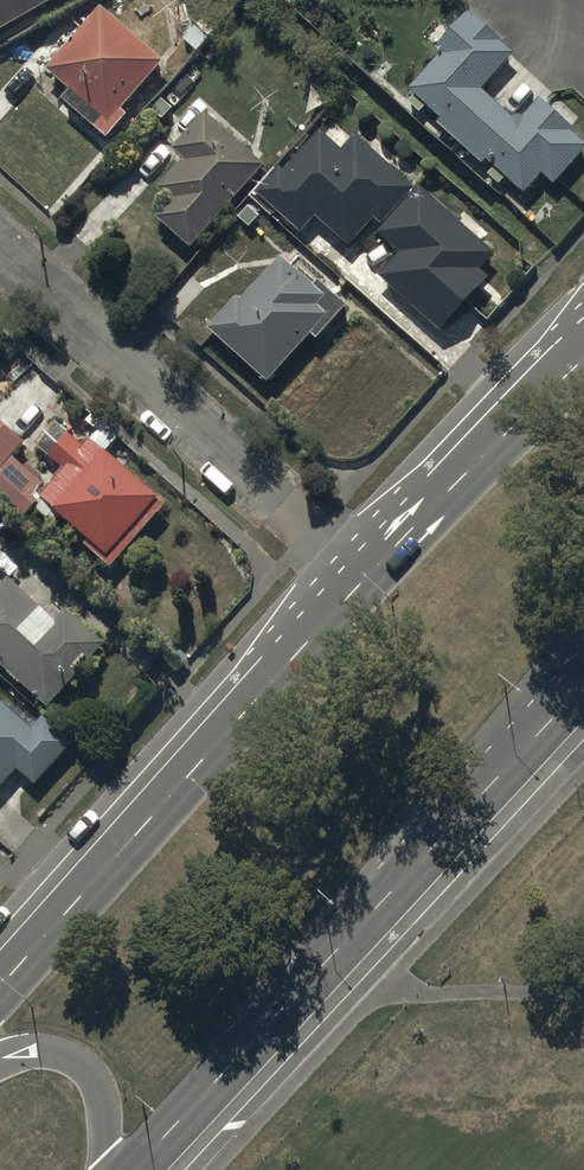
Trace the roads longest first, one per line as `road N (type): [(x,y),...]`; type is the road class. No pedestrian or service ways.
road 1 (primary): [(583,687),(134,1169)]
road 2 (primary): [(0,987),(368,576)]
road 3 (residential): [(368,576),(0,253)]
road 4 (primary): [(0,1062),(46,1051),(86,1070),(102,1102),(106,1169)]
road 5 (primary): [(368,576),(492,441)]
road 6 (secondary): [(492,441),(583,310)]
road 7 (primary): [(492,441),(583,353)]

